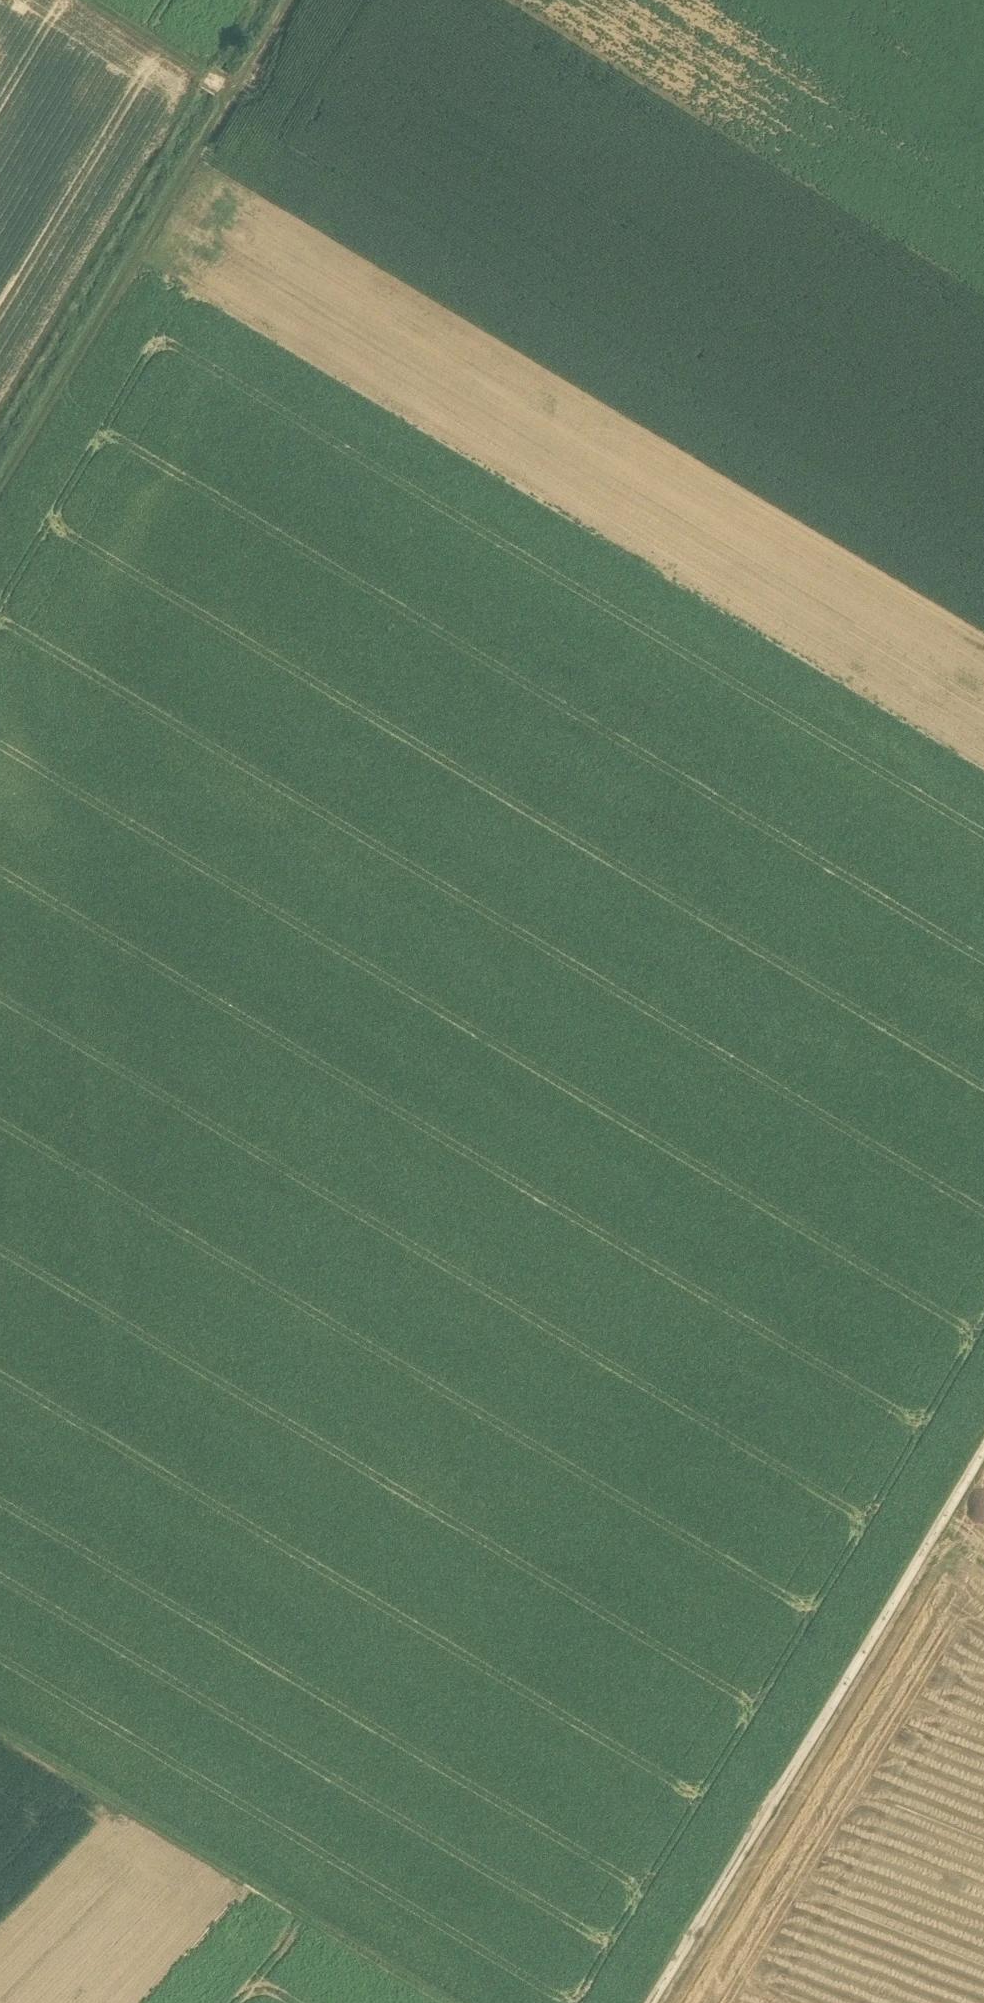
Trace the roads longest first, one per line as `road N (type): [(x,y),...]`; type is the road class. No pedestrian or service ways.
road 1 (track): [(650,2002),(983,1451)]
road 2 (track): [(0,487),(289,0)]
road 3 (track): [(452,2002),(0,1726)]
road 4 (track): [(94,0),(234,92)]

